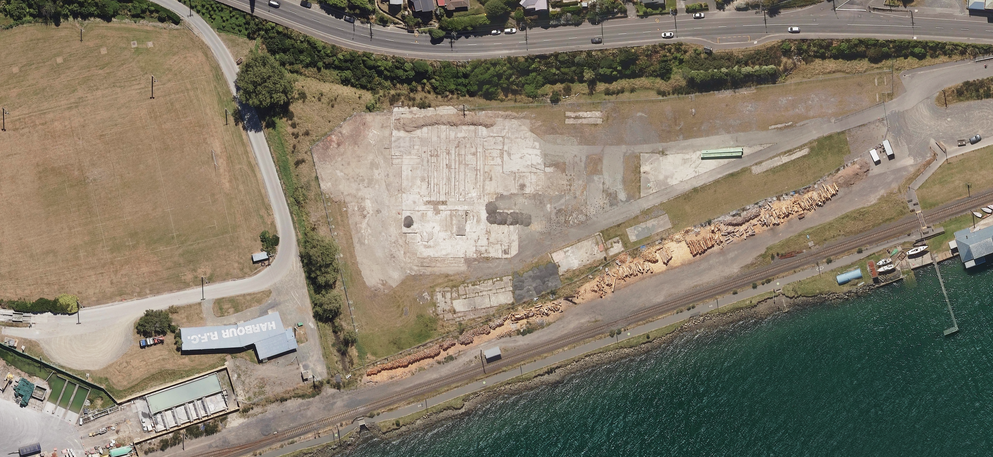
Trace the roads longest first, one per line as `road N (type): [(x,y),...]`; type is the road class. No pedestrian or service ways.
road 1 (trunk): [(824,24),(435,44),(363,35),(258,0)]
road 2 (trunk): [(992,31),(824,24)]

